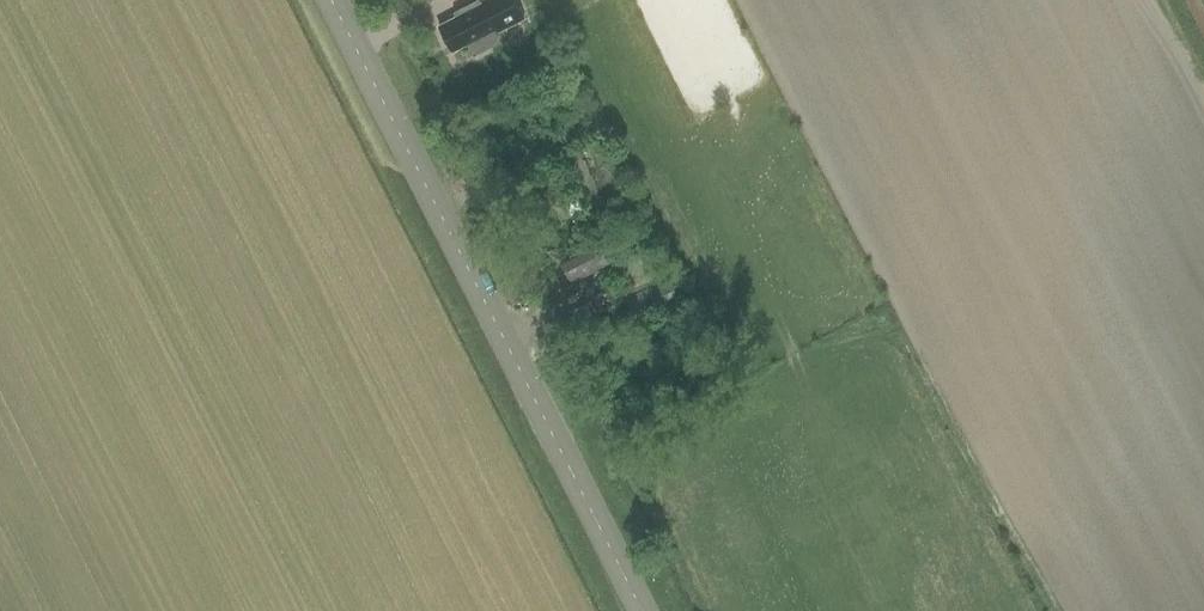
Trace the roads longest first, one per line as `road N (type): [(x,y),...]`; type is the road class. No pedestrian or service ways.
road 1 (unclassified): [(642,610),(333,0)]

